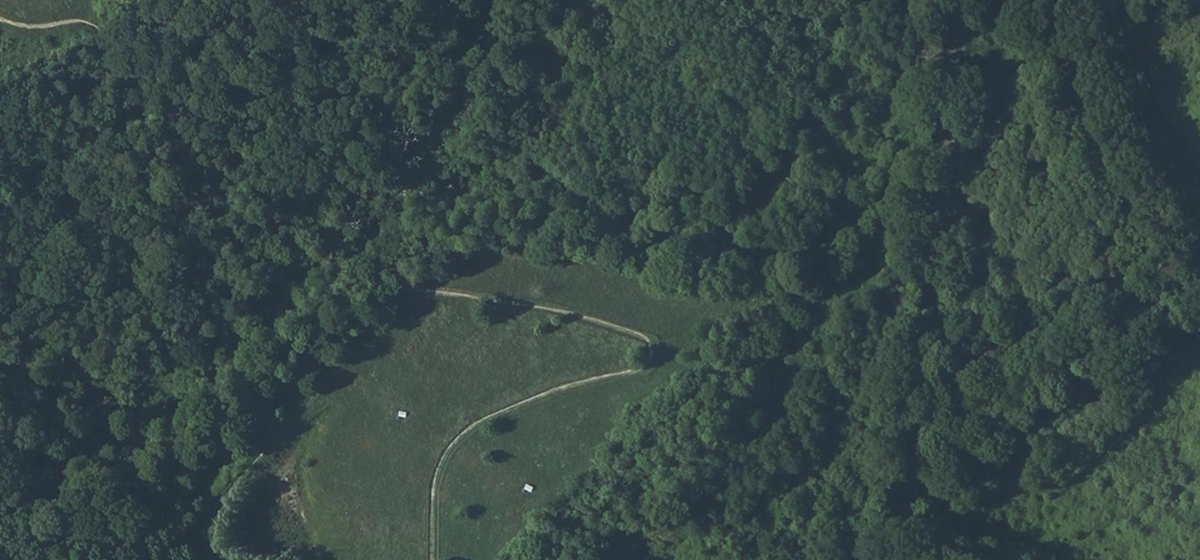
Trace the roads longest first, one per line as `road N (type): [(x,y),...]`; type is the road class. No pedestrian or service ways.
road 1 (tertiary): [(965,0),(905,559)]

